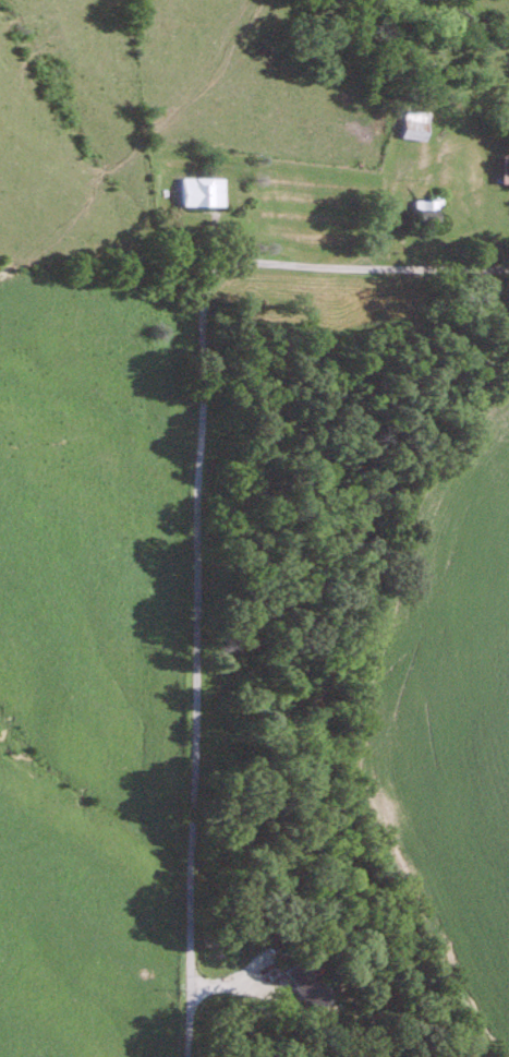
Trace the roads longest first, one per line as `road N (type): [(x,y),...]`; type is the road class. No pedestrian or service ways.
road 1 (residential): [(508,266),(235,259),(202,286),(190,536),(187,1056)]

